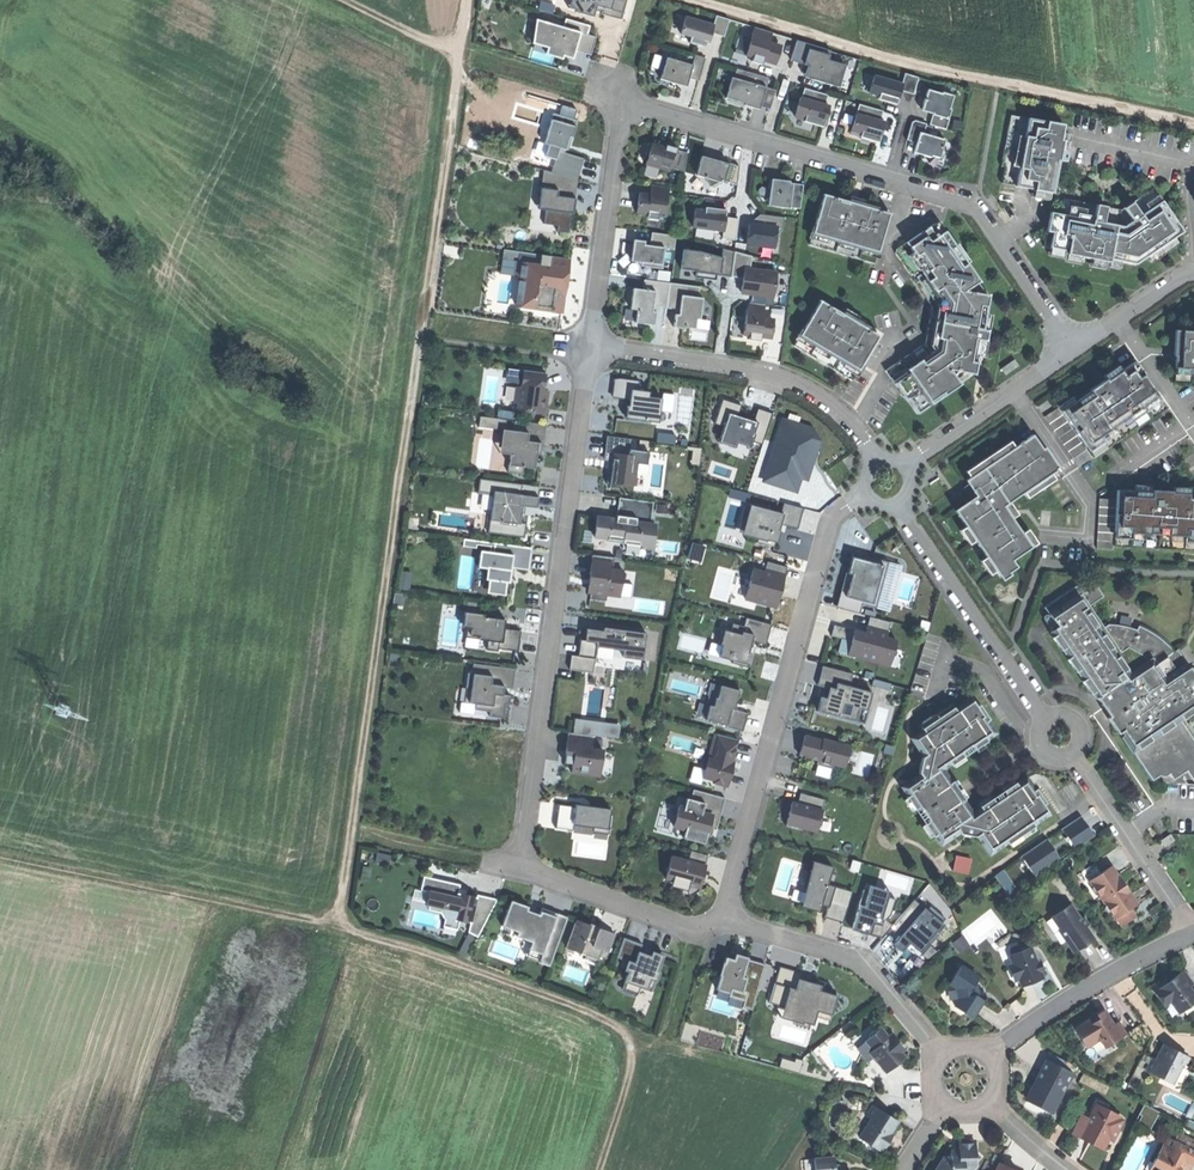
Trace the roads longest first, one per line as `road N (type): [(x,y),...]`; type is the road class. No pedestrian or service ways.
road 1 (track): [(469,0),(339,924)]
road 2 (track): [(600,1169),(633,1051),(622,1025),(606,1017),(339,924),(0,857)]
road 3 (residential): [(1073,351),(966,202),(631,110)]
road 4 (residential): [(590,347),(525,864)]
road 5 (track): [(1193,125),(920,67),(693,0)]
road 6 (residential): [(720,923),(828,529),(863,493)]
road 7 (residential): [(590,347),(786,380),(837,411),(877,458)]
road 8 (residential): [(720,923),(852,963),(944,1055)]
road 9 (residential): [(900,504),(1047,719)]
road 10 (residential): [(631,110),(620,127),(590,347)]
road 11 (residential): [(989,1055),(1083,989),(1189,935)]
road 12 (residential): [(1189,935),(1071,754)]
road 13 (residential): [(525,864),(680,925),(720,923)]
road 14 (residential): [(906,465),(1073,351)]
road 15 (residential): [(440,329),(590,347)]
road 16 (residential): [(1118,321),(1193,429)]
road 17 (track): [(345,0),(462,53)]

